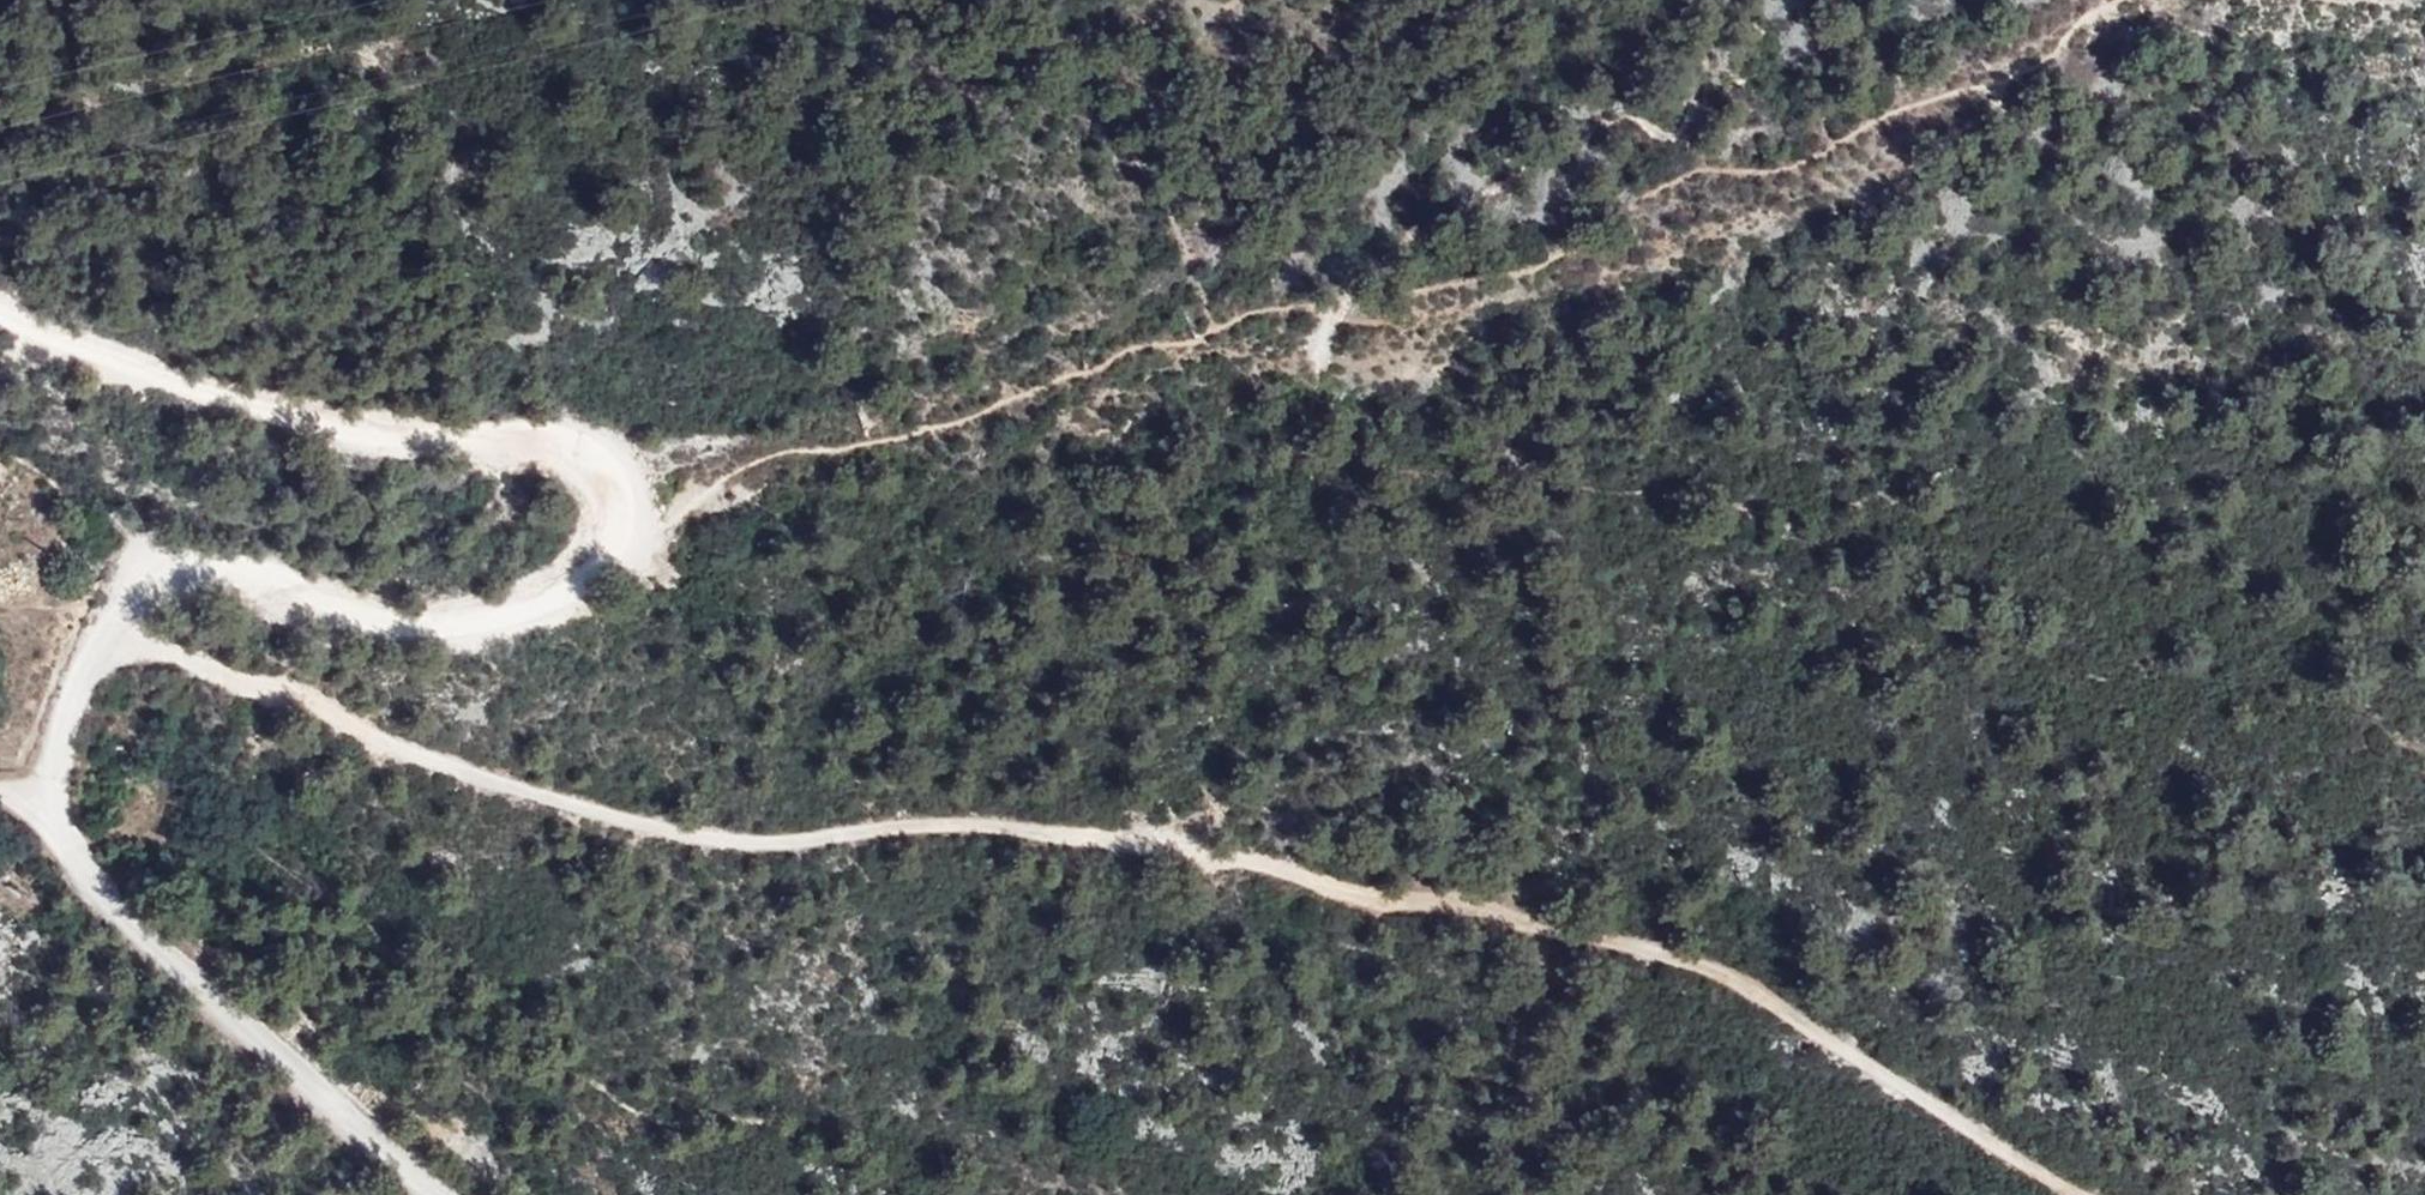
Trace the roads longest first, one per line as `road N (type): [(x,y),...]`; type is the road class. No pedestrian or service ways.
road 1 (track): [(110,626),(391,758),(712,840),(932,835),(1214,867),(1666,949),(2106,1194)]
road 2 (unclassified): [(438,1194),(91,882),(54,816),(58,738),(139,581),(188,564),(391,628),(484,614),(567,581),(611,520),(614,502),(576,438),(225,399),(0,311)]

